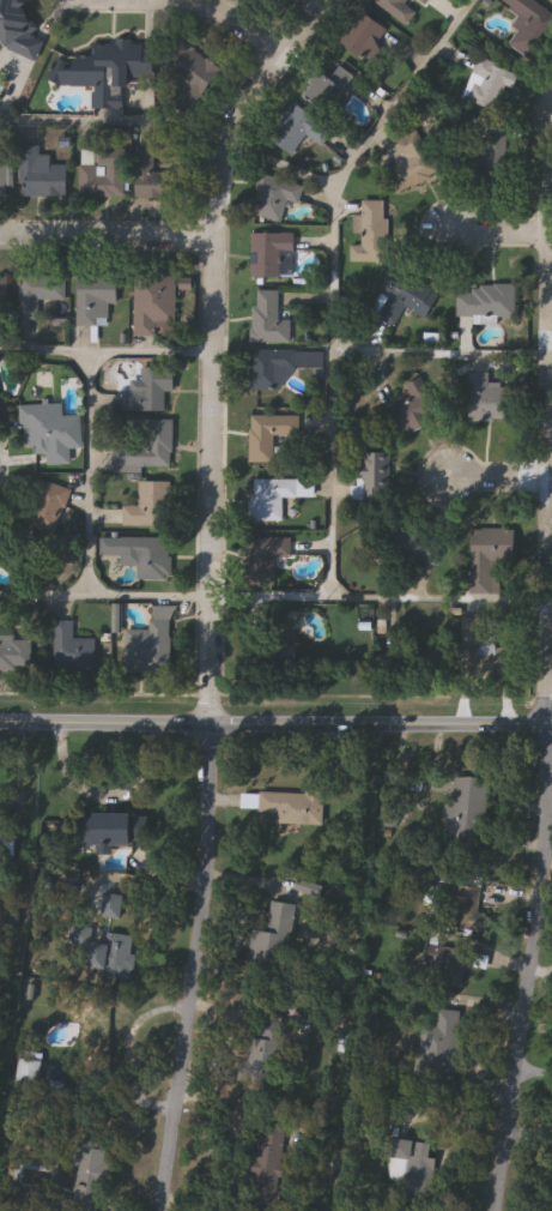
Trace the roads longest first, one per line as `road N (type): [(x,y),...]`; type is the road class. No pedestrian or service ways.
road 1 (residential): [(147,1210),(211,724),(225,173),(238,113),(317,0)]
road 2 (tertiary): [(551,727),(0,716)]
road 3 (residential): [(496,1210),(530,976),(551,727)]
road 4 (residential): [(218,242),(0,242)]
road 5 (residential): [(551,263),(545,153),(551,109)]

